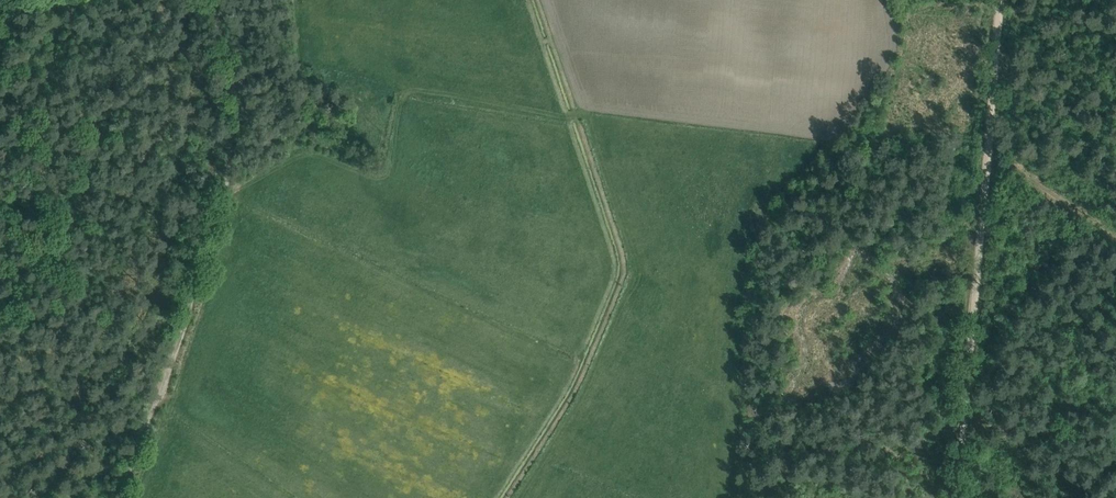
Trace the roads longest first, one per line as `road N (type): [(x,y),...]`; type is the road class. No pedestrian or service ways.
road 1 (track): [(124,497),(229,194),(237,132),(215,0)]
road 2 (track): [(1001,0),(960,497)]
road 3 (track): [(967,412),(1101,497)]
road 4 (track): [(989,154),(1115,230)]

